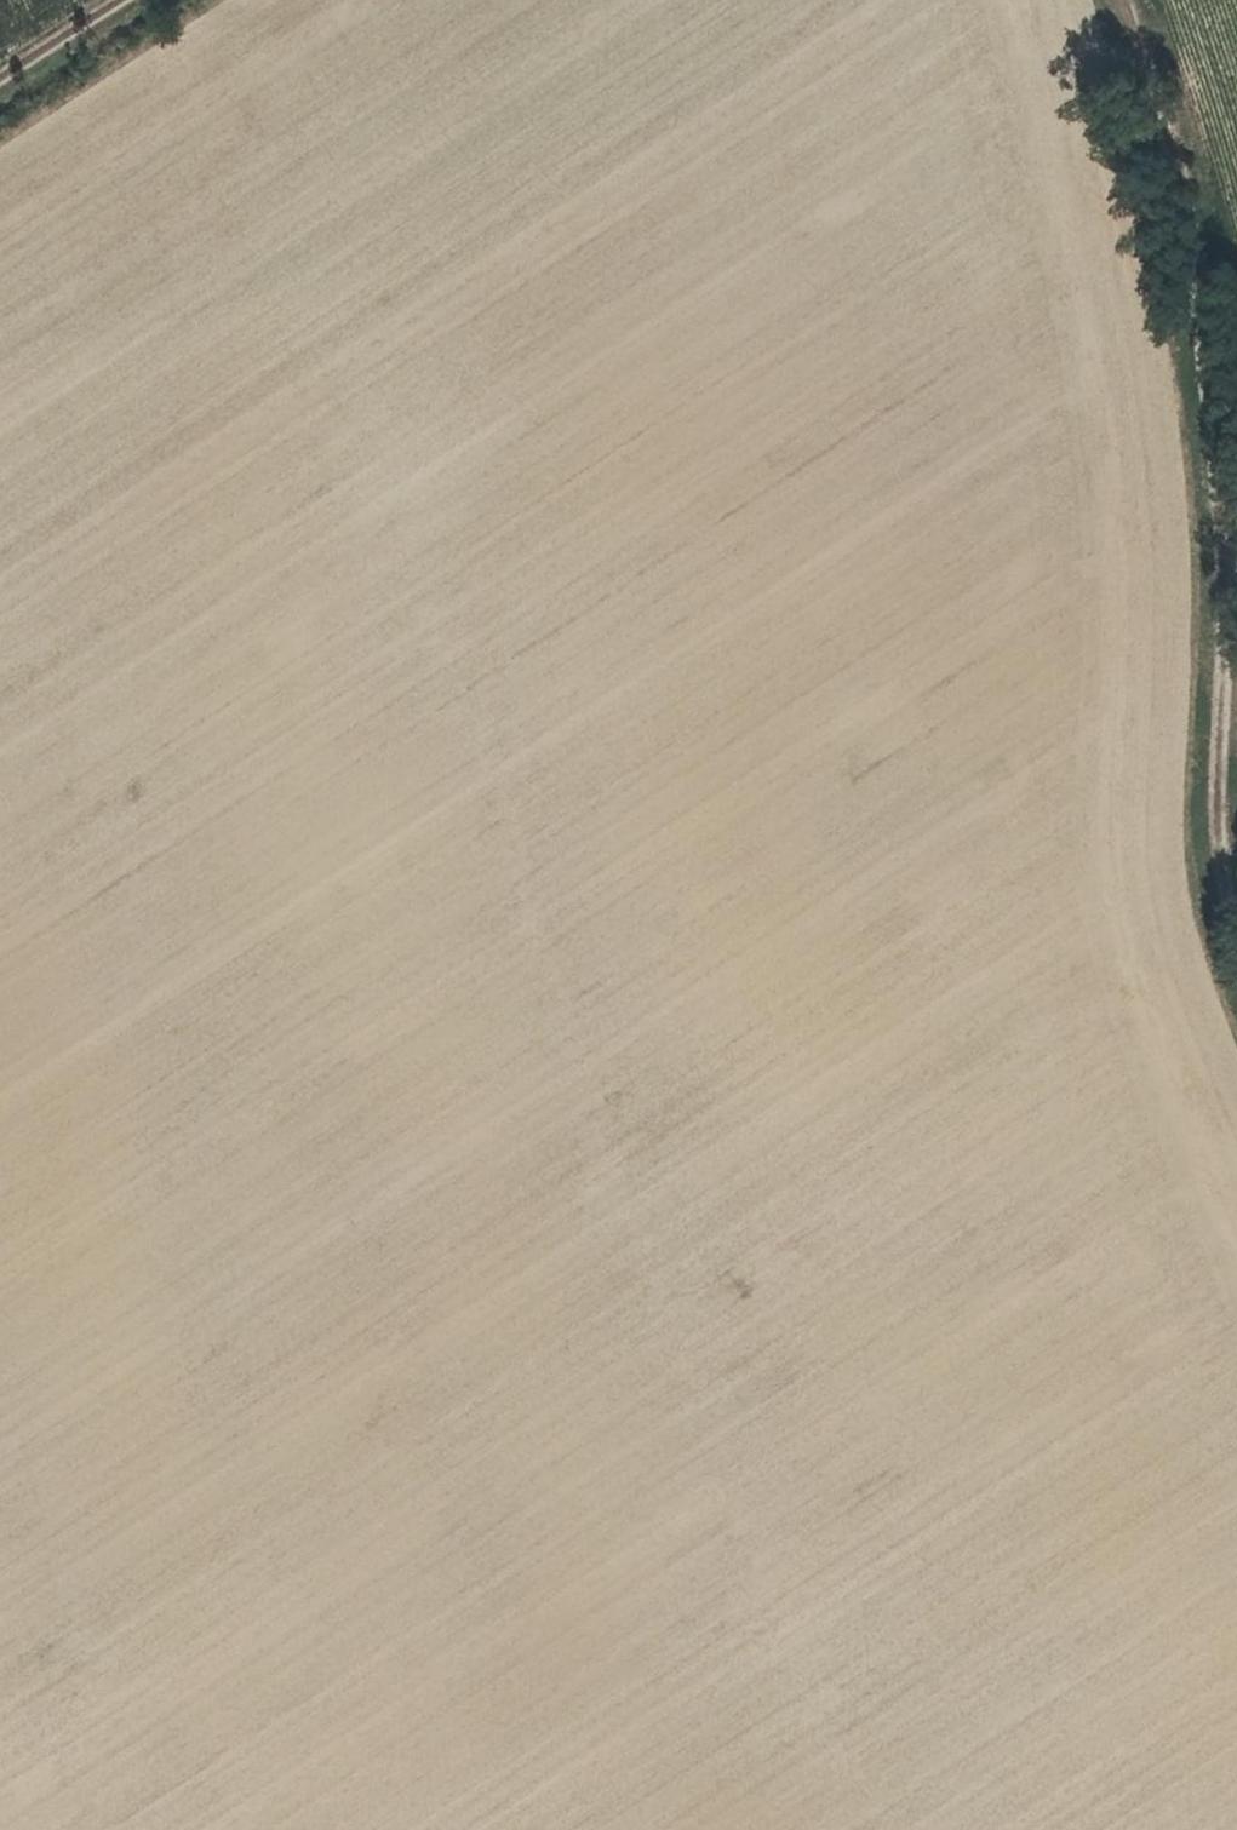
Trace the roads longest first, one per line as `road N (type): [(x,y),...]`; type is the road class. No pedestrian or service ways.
road 1 (track): [(1132,0),(1236,394)]
road 2 (track): [(1236,628),(1223,809),(1236,875)]
road 3 (track): [(0,75),(116,0)]

